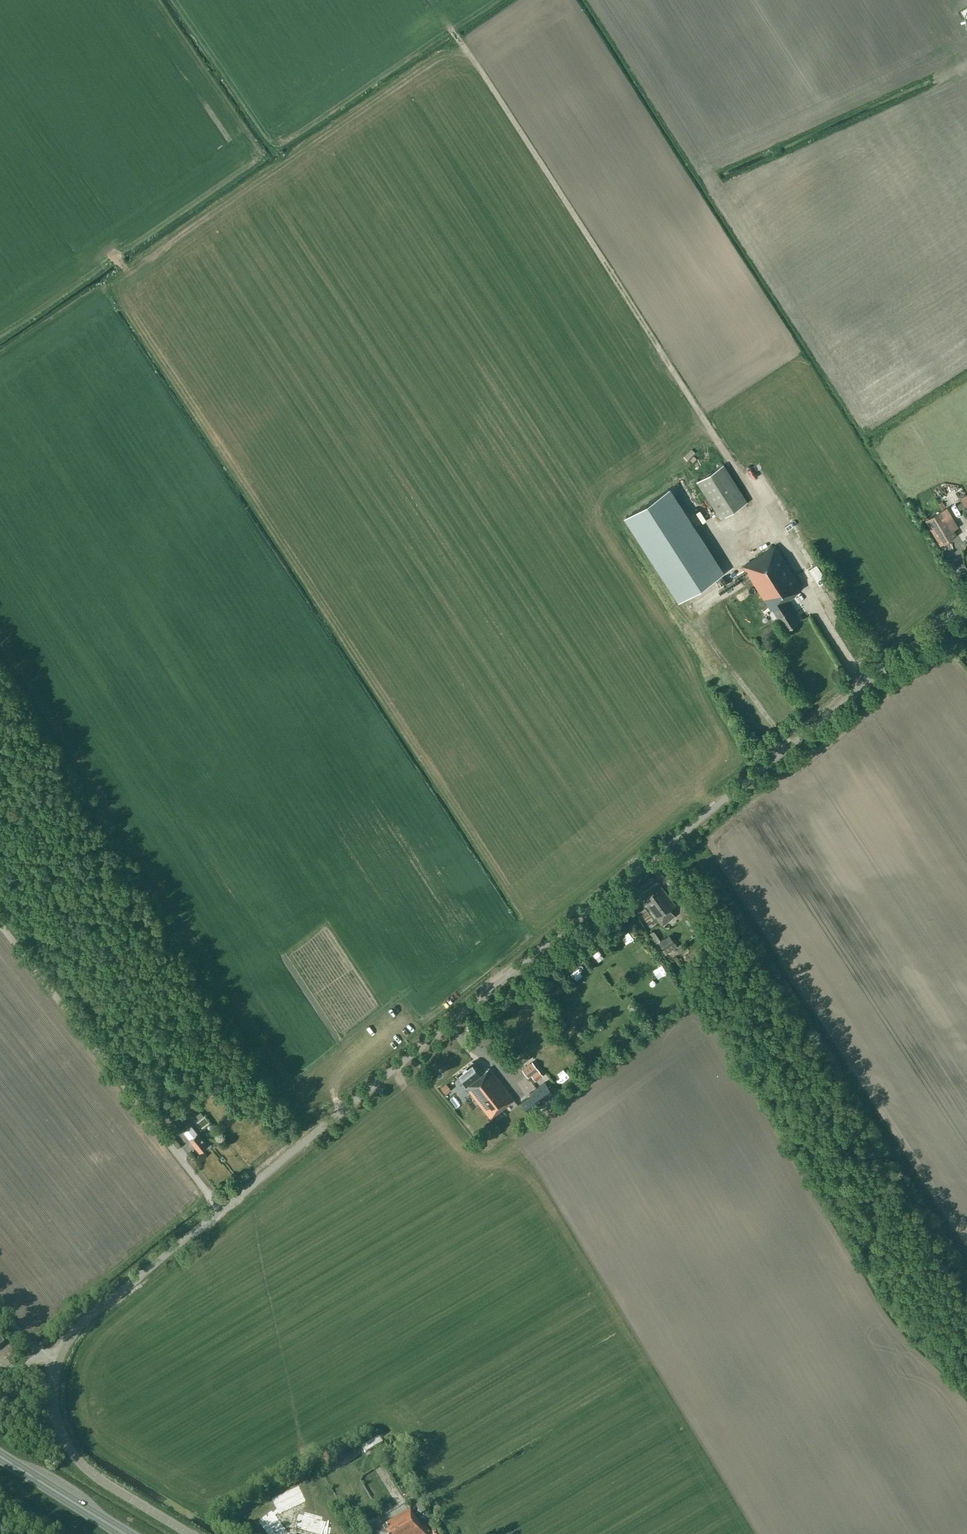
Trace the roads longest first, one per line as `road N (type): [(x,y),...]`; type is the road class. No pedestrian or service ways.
road 1 (unclassified): [(227,1212),(966,600)]
road 2 (track): [(721,442),(466,46)]
road 3 (unclassified): [(227,1212),(0,930)]
road 4 (unclassified): [(193,1533),(107,1484),(71,1452),(53,1402),(58,1360)]
road 5 (unclassified): [(58,1360),(82,1322),(227,1212)]
road 6 (trunk): [(126,1533),(0,1456)]

